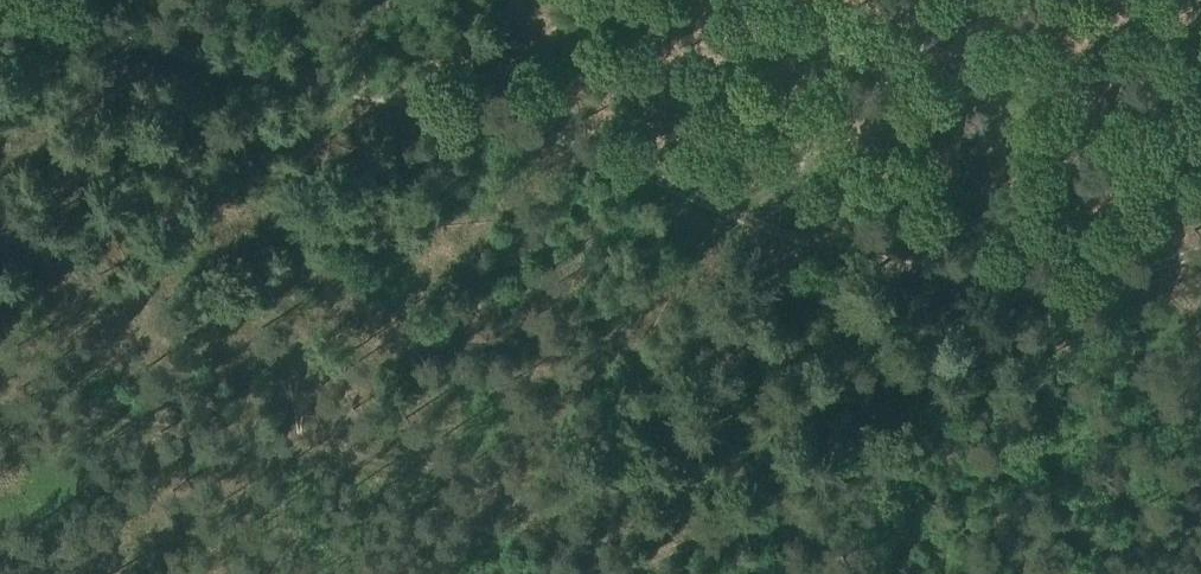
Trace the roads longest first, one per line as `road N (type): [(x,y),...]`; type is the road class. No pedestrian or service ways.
road 1 (track): [(0,10),(97,39),(277,80),(414,100),(552,137),(685,215),(760,244),(980,277),(1115,272),(1200,246)]
road 2 (track): [(983,0),(724,230),(476,496)]
road 3 (track): [(559,0),(441,108)]

